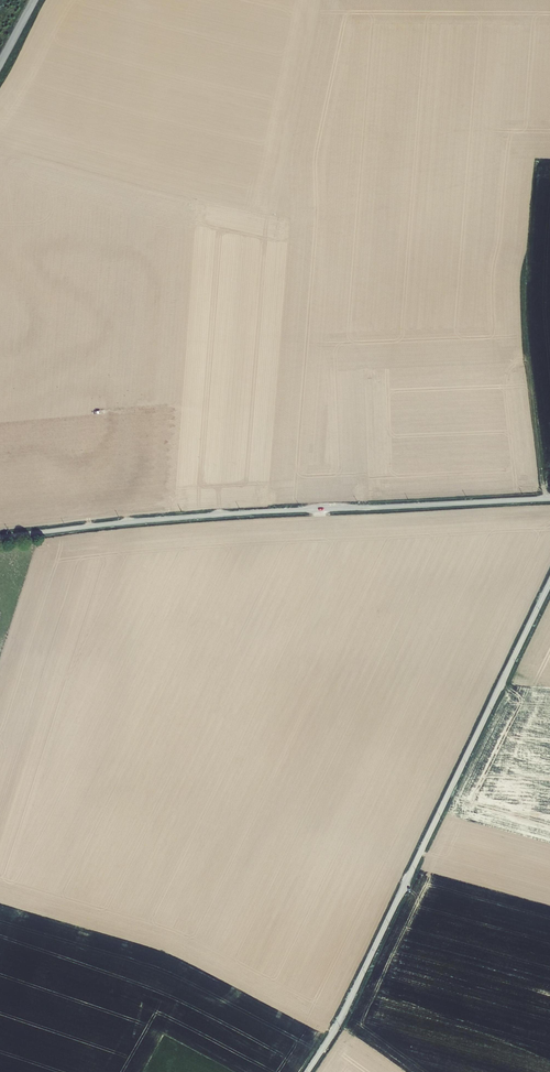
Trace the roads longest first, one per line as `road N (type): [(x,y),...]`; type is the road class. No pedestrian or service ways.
road 1 (unclassified): [(0,537),(121,522),(549,498)]
road 2 (unclassified): [(309,1071),(549,588)]

